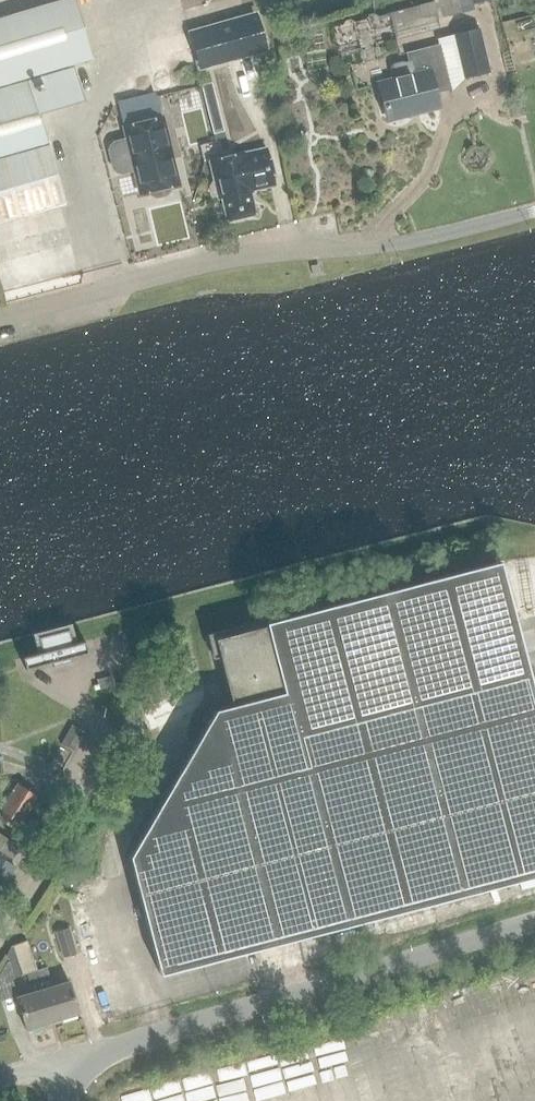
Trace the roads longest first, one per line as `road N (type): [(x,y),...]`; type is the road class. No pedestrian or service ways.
road 1 (unclassified): [(0,319),(270,250),(381,247),(534,212)]
road 2 (unclassified): [(45,1100),(45,1084),(59,1064),(534,925)]

